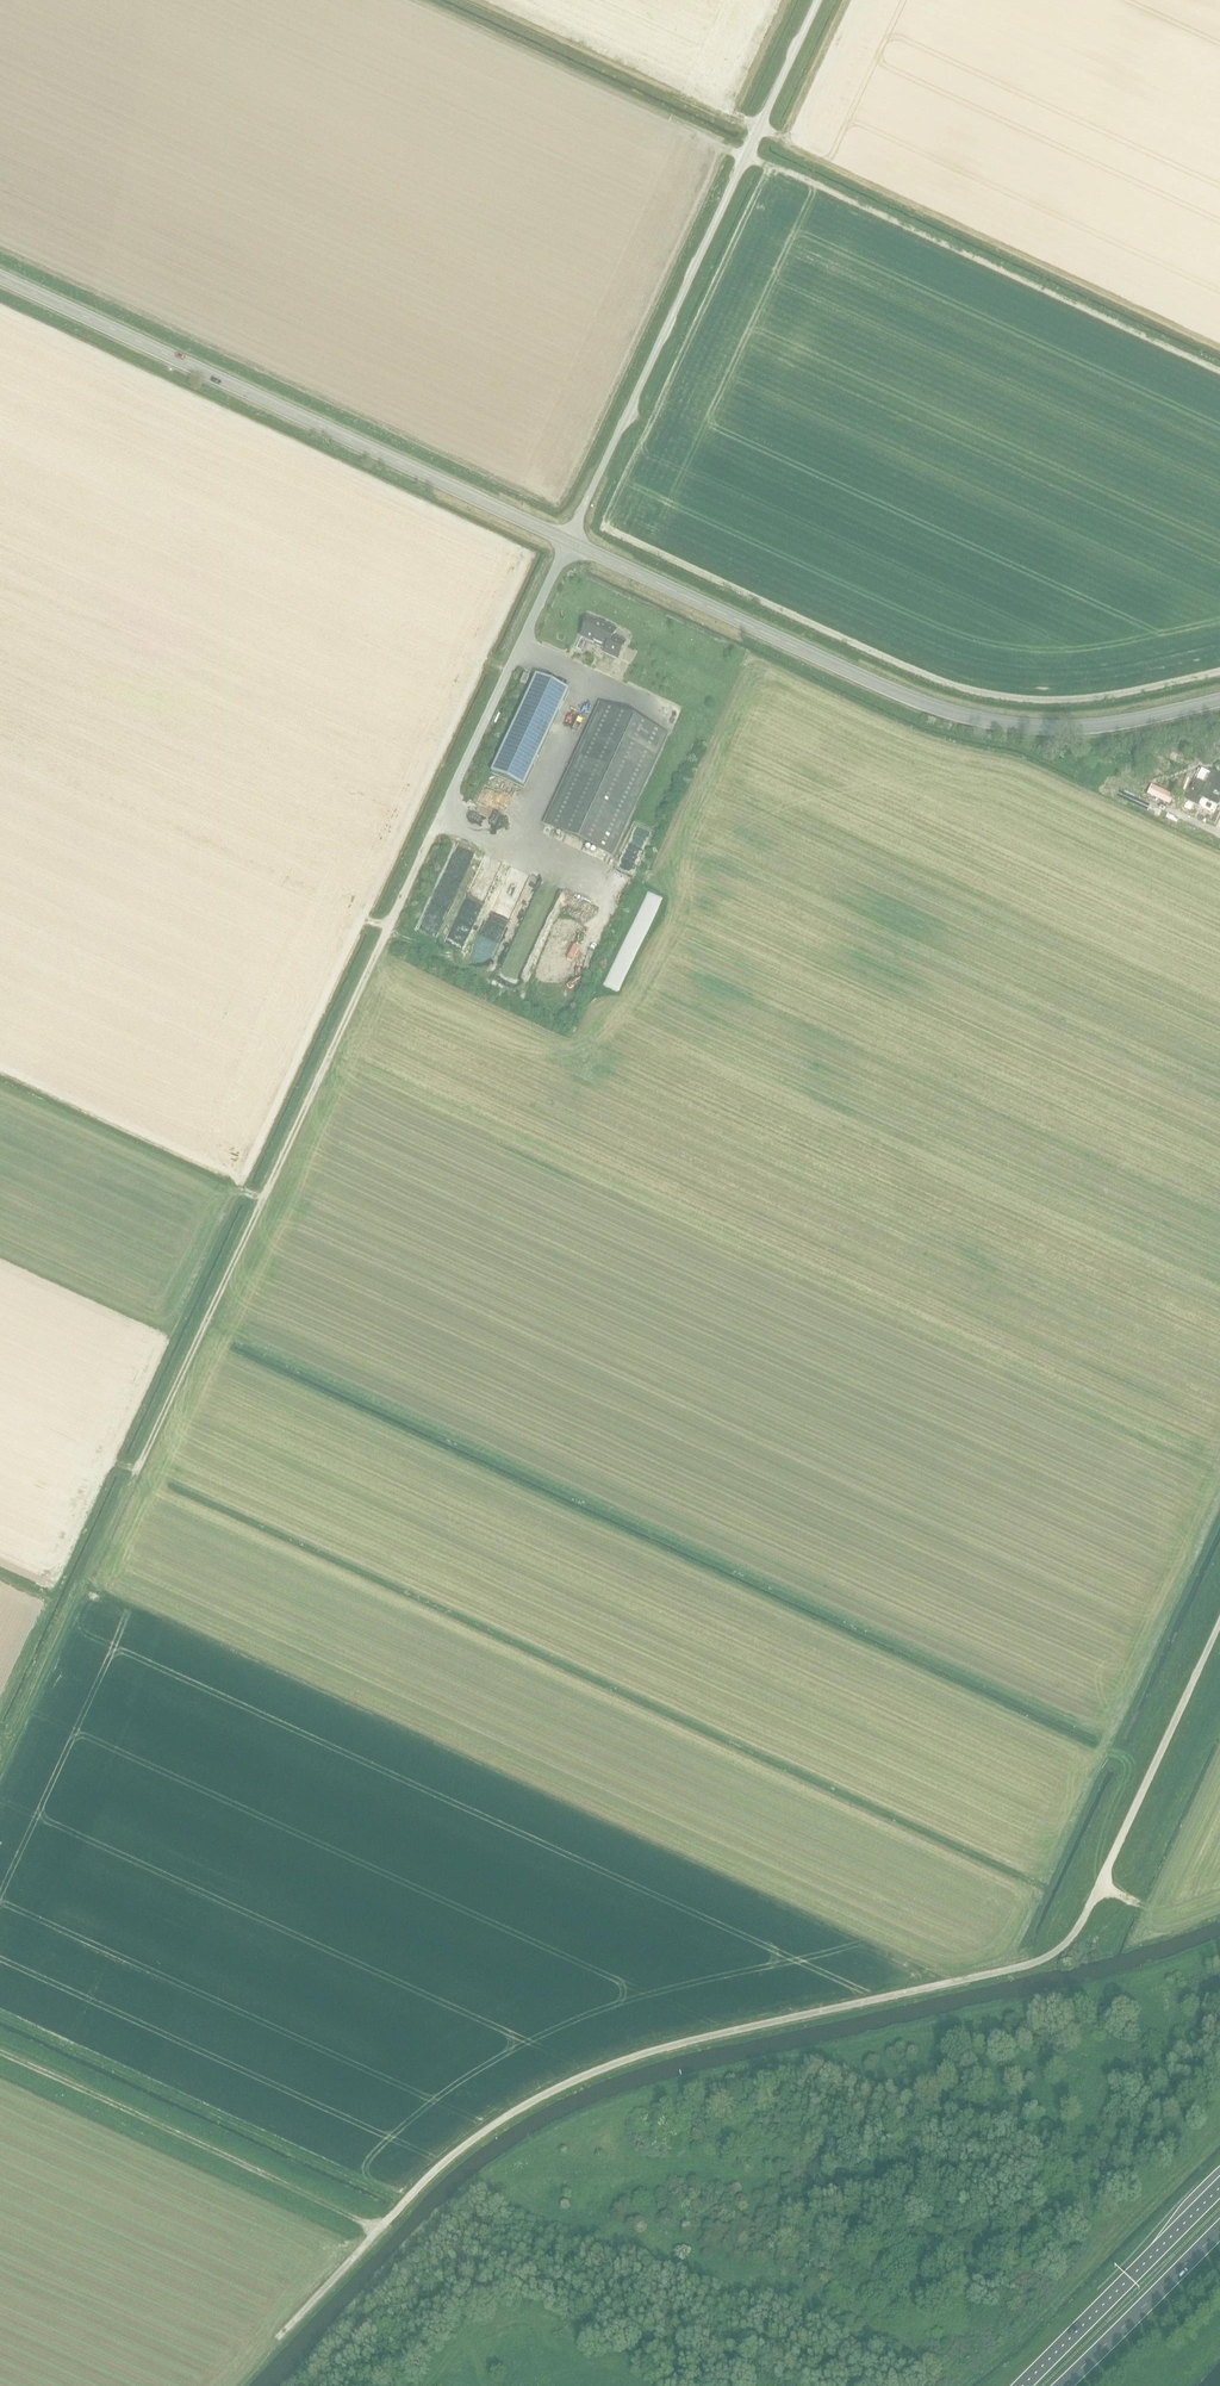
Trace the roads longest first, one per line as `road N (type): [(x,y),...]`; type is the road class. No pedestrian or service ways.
road 1 (track): [(378,2230),(451,2155),(569,2081),(637,2055),(1023,1967),(1060,1948),(1085,1915),(1219,1623)]
road 2 (track): [(444,809),(0,1771)]
road 3 (secondary): [(1219,700),(1082,727),(971,717),(894,691),(568,541)]
road 4 (secondary): [(568,541),(0,277)]
road 5 (unclassified): [(568,541),(819,0)]
road 6 (track): [(0,2054),(378,2230)]
road 7 (trunk): [(1219,2185),(1020,2385)]
road 8 (trunk): [(1063,2385),(1219,2229)]
road 9 (track): [(277,2339),(378,2230)]

